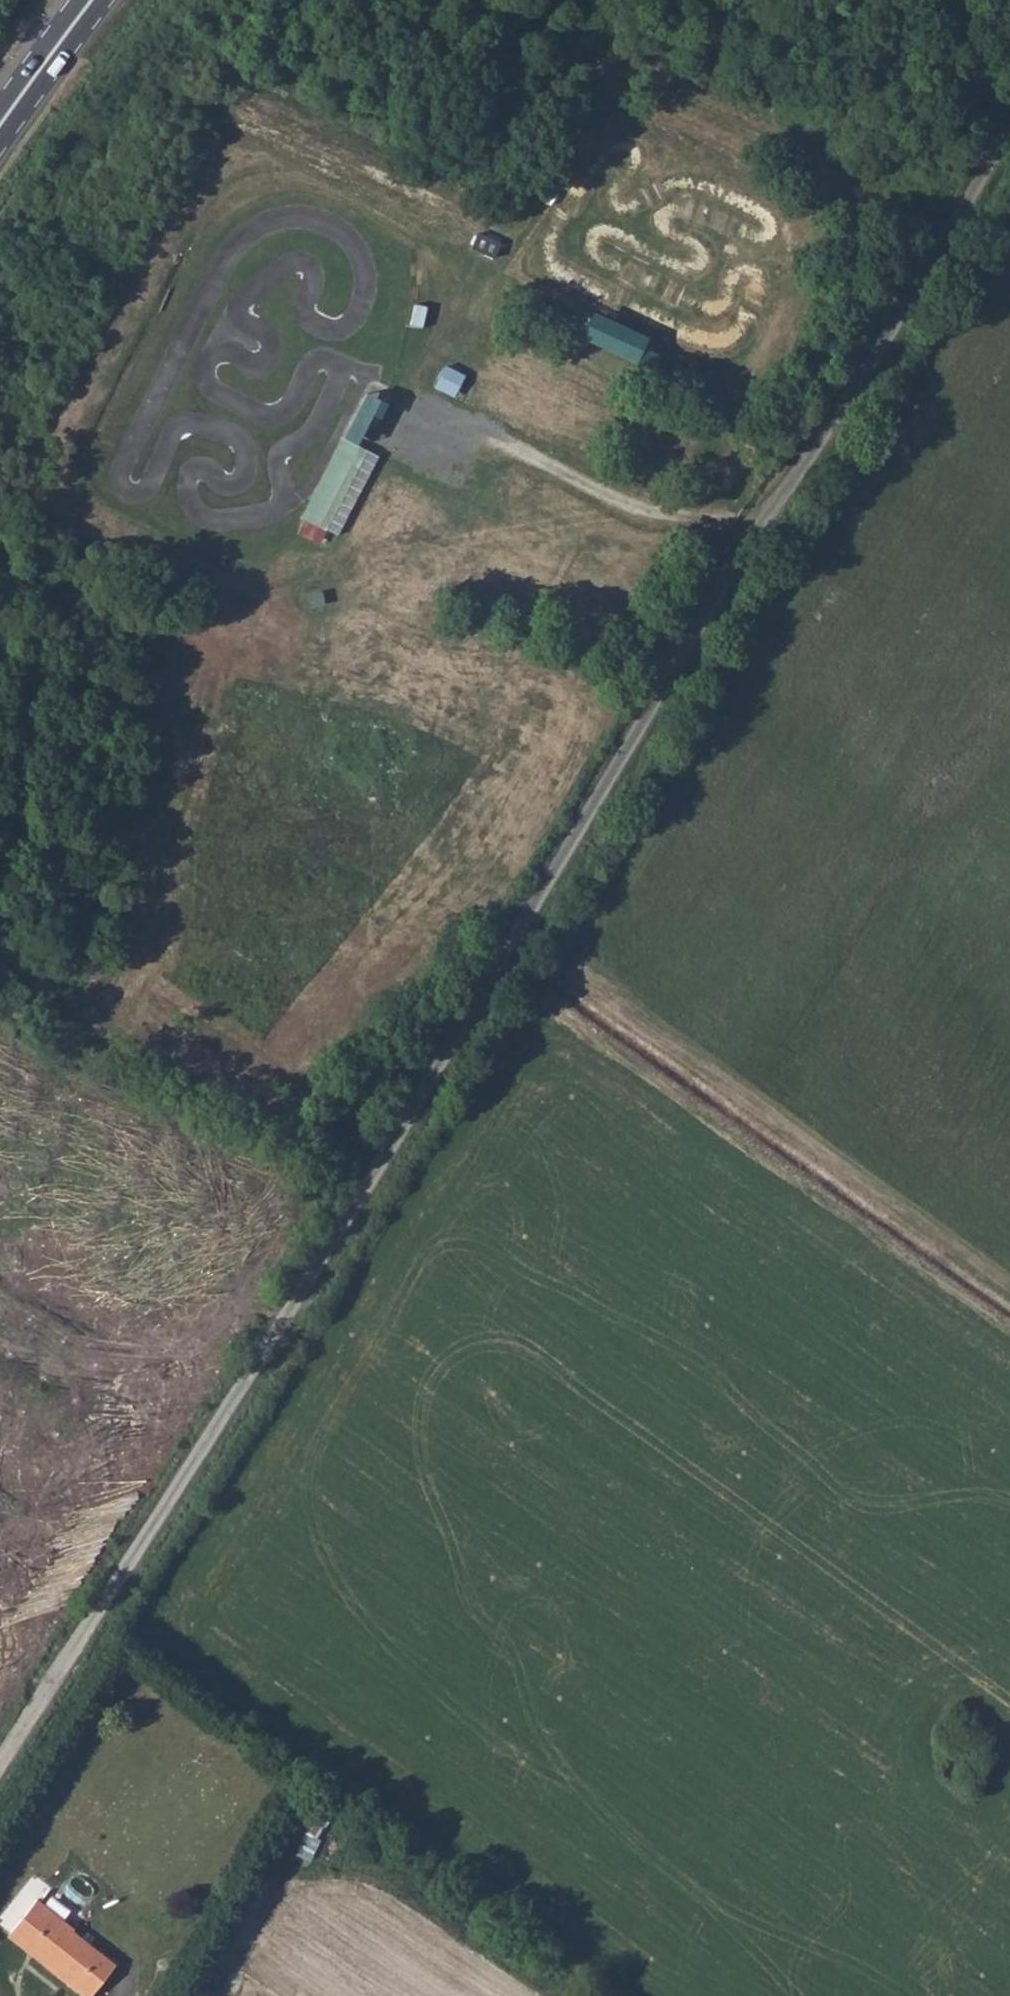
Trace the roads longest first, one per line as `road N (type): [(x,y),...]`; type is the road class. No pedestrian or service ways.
road 1 (unclassified): [(1009,123),(231,1403),(0,1758)]
road 2 (primary): [(0,125),(91,0)]

